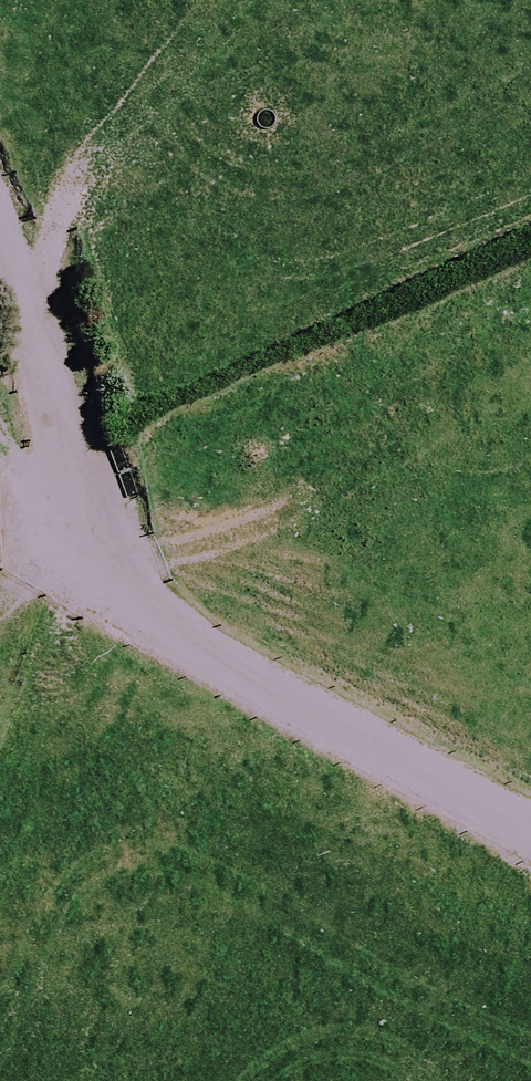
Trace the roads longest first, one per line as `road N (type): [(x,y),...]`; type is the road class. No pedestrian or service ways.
road 1 (track): [(0,516),(130,510),(248,653),(530,806)]
road 2 (track): [(0,732),(130,510),(0,179)]

